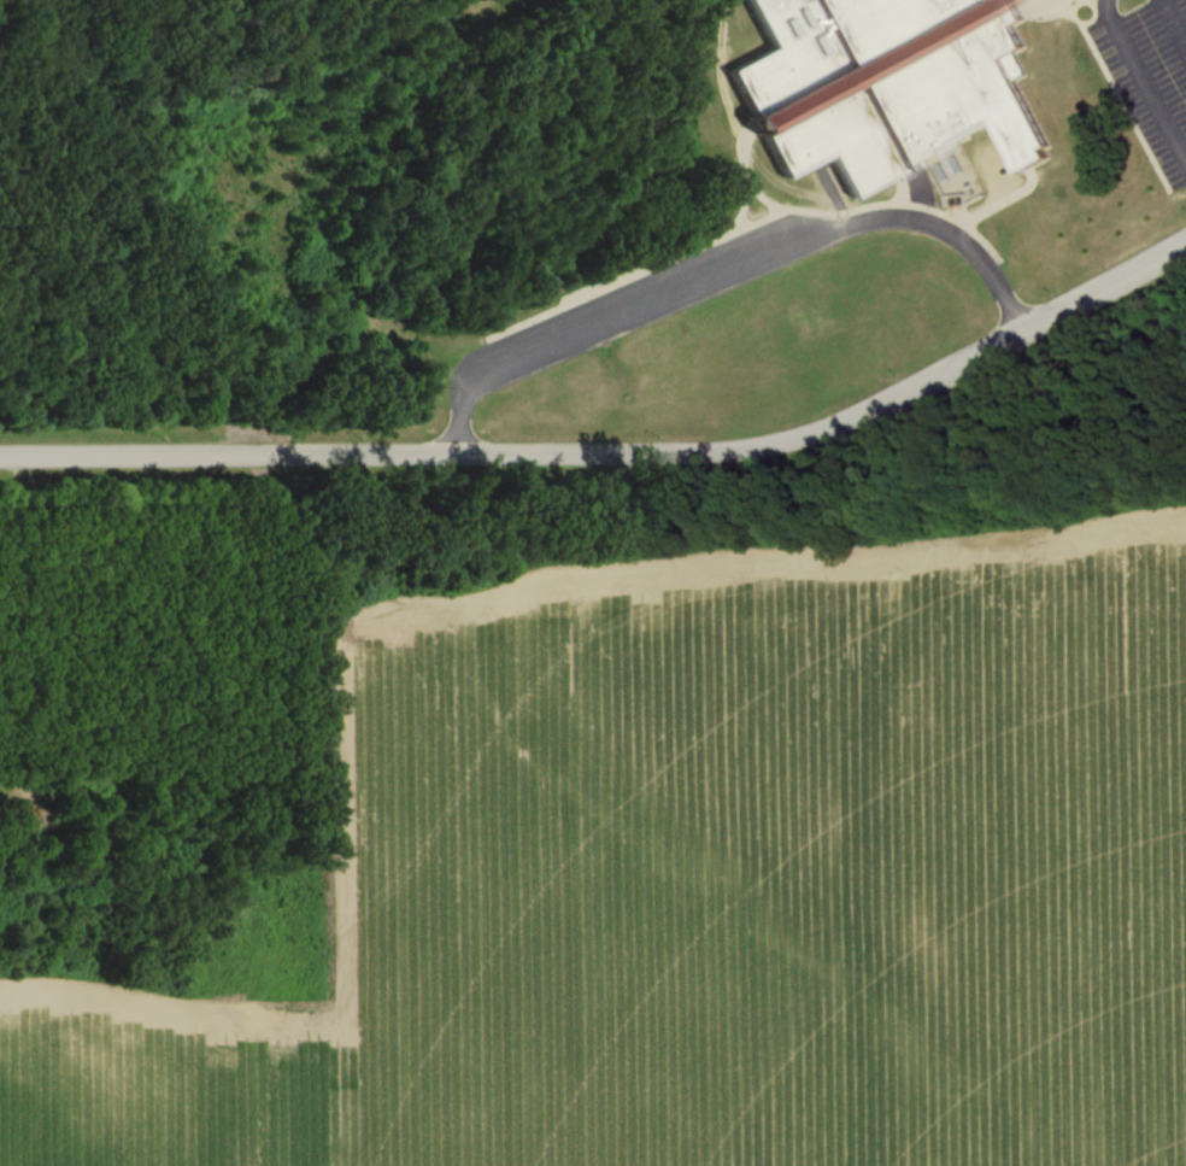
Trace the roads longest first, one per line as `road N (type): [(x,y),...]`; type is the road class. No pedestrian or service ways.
road 1 (residential): [(1185,242),(803,443),(0,456)]

